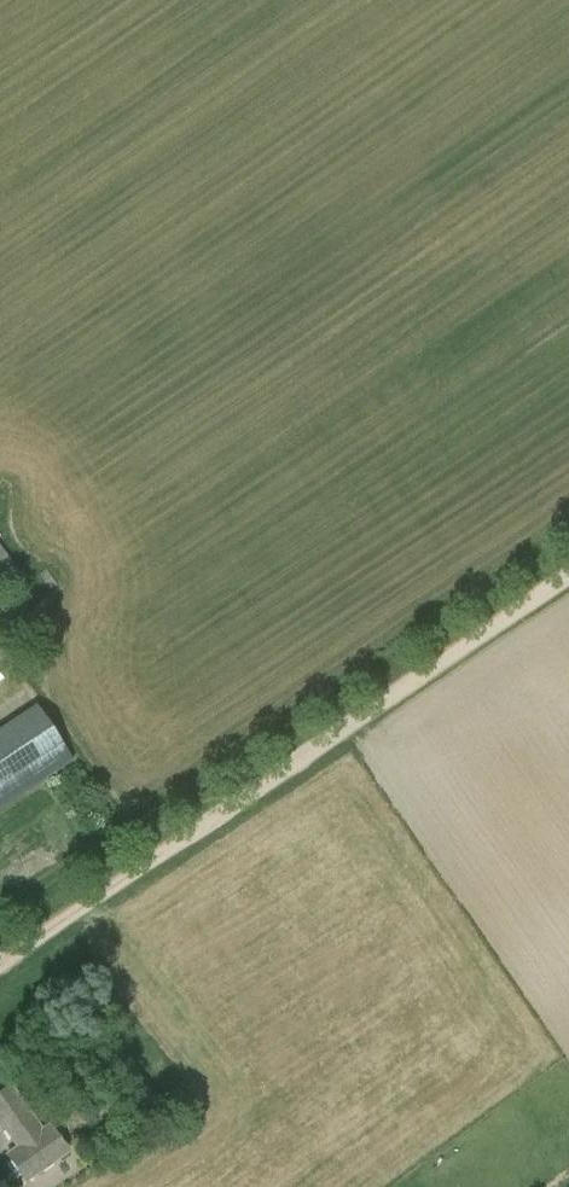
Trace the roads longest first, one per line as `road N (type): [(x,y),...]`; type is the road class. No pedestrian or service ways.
road 1 (track): [(0,962),(568,567)]

